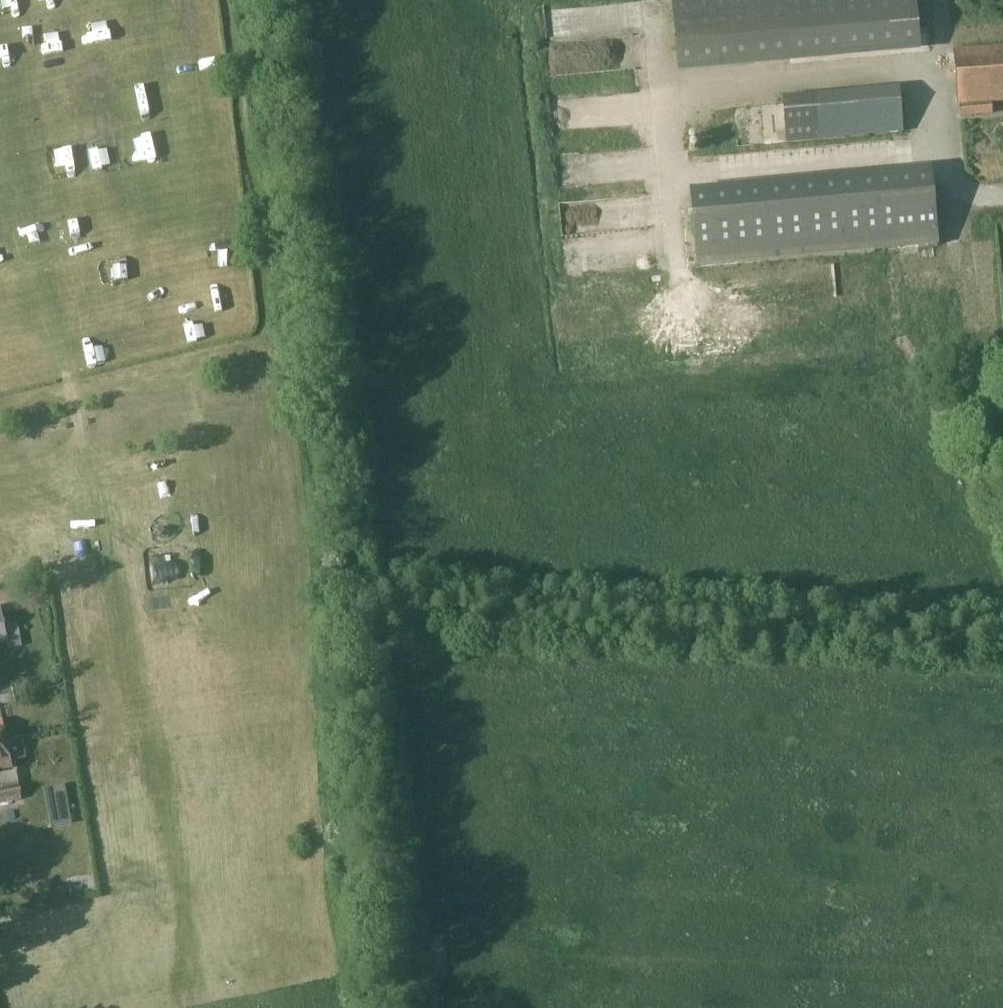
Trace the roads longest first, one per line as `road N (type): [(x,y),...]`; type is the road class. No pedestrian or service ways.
road 1 (track): [(1002,529),(957,464),(909,333)]

